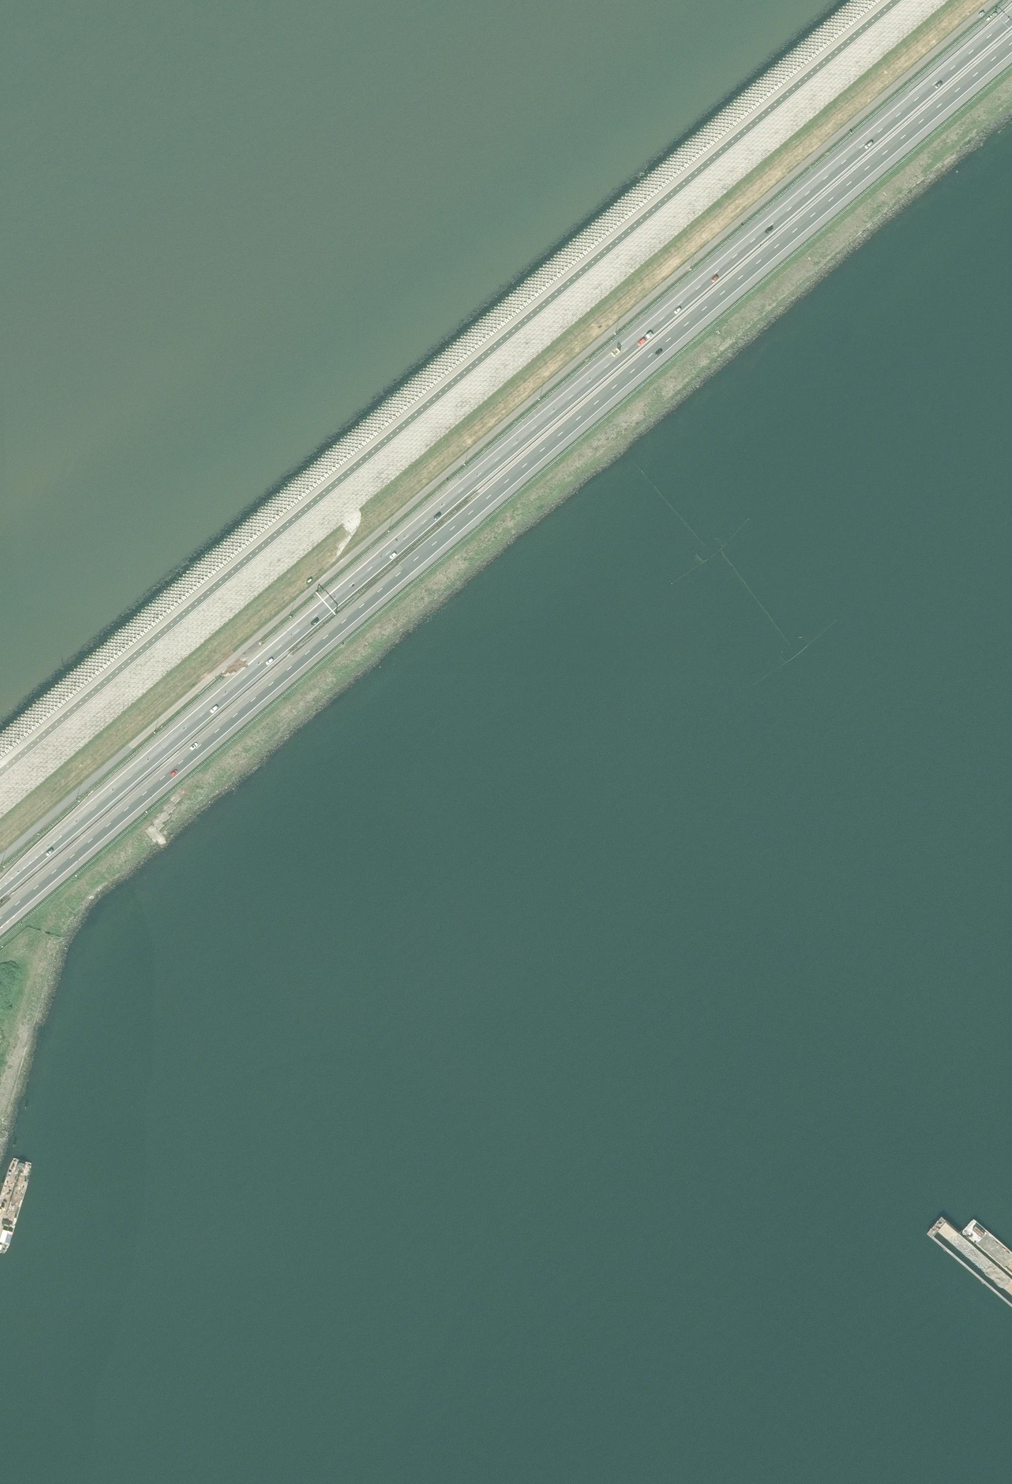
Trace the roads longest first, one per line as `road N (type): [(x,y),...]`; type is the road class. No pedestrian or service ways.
road 1 (motorway): [(1011,17),(0,890)]
road 2 (motorway): [(0,916),(1011,44)]

